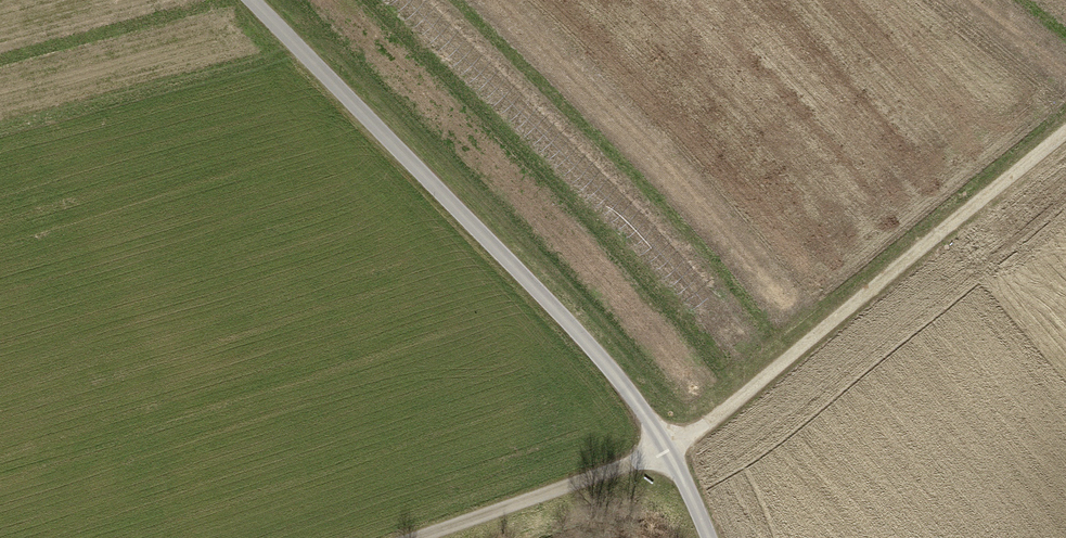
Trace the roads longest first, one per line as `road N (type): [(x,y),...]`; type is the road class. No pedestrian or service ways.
road 1 (track): [(709,537),(673,449),(248,0)]
road 2 (track): [(1065,113),(673,449)]
road 3 (track): [(413,537),(673,449)]

